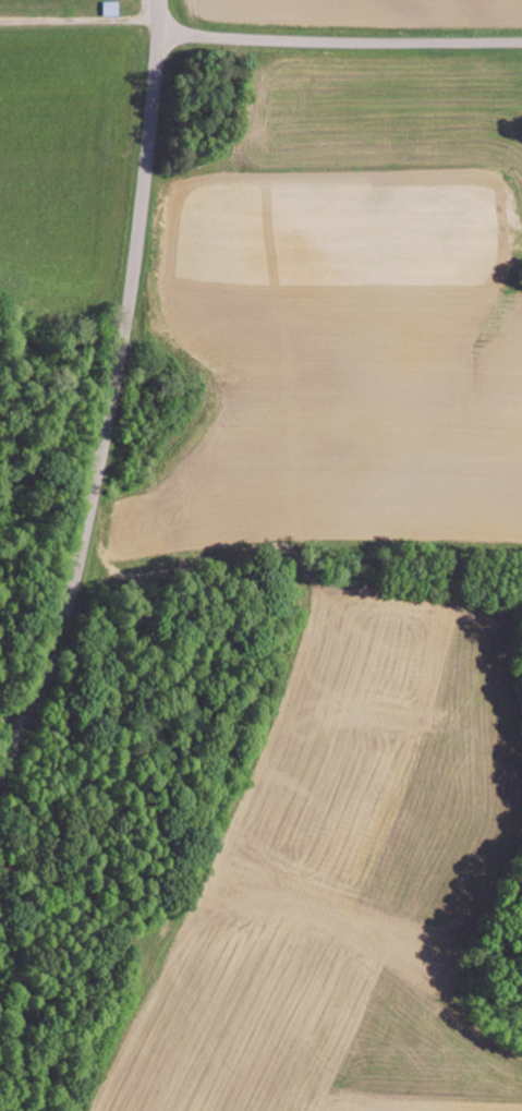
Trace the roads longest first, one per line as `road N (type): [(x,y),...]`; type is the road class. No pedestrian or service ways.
road 1 (tertiary): [(162,0),(123,352),(78,568),(28,725),(0,778)]
road 2 (residential): [(521,42),(160,33)]

